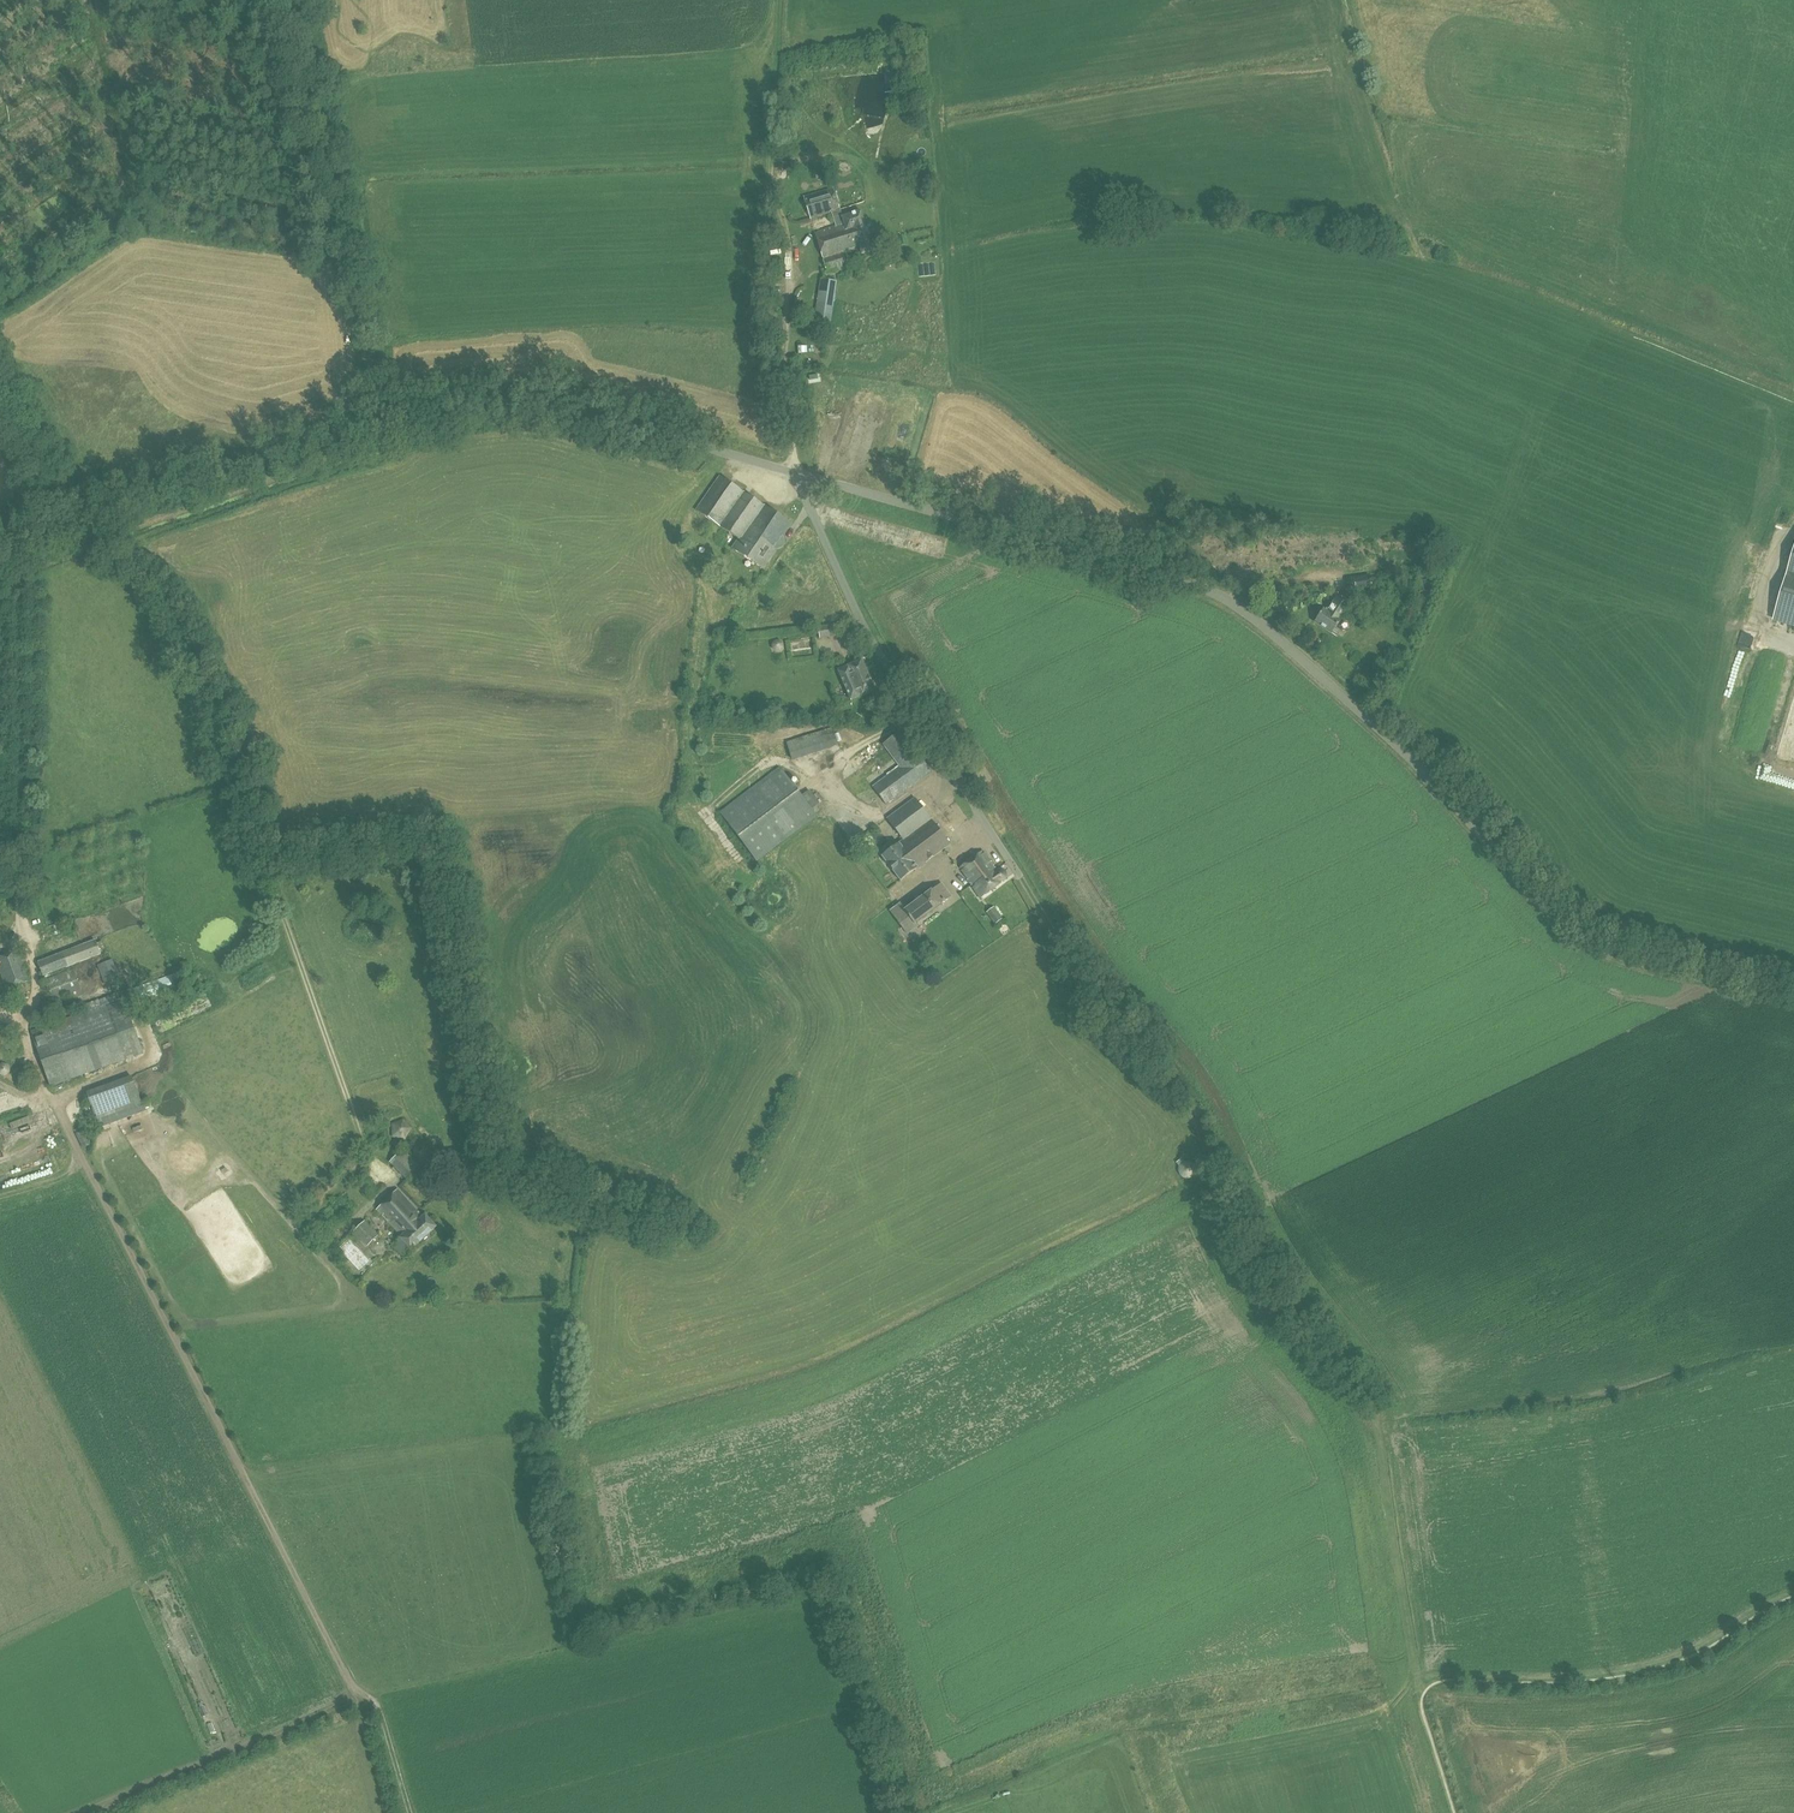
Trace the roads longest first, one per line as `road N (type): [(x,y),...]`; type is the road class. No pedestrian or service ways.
road 1 (unclassified): [(1793,1000),(1632,960),(1587,939),(1416,762),(1230,604),(548,403),(417,411)]
road 2 (unclassified): [(0,542),(417,411)]
road 3 (track): [(386,419),(306,0)]

